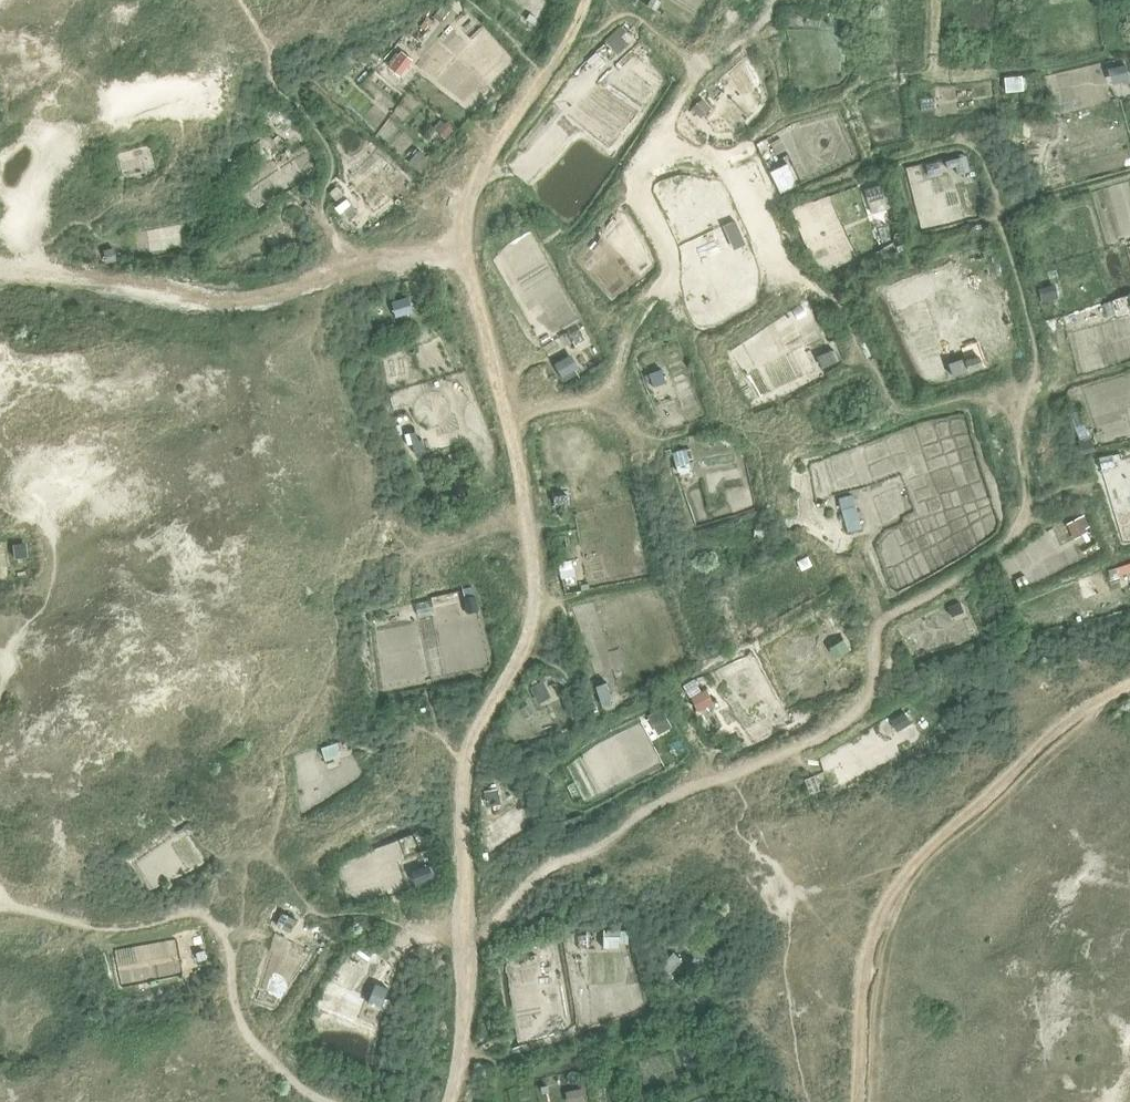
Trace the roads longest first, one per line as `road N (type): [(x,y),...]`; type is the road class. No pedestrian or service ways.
road 1 (track): [(584,0),(475,189),(464,245),(520,456),(542,600),(469,759),(466,1034),(450,1101)]

